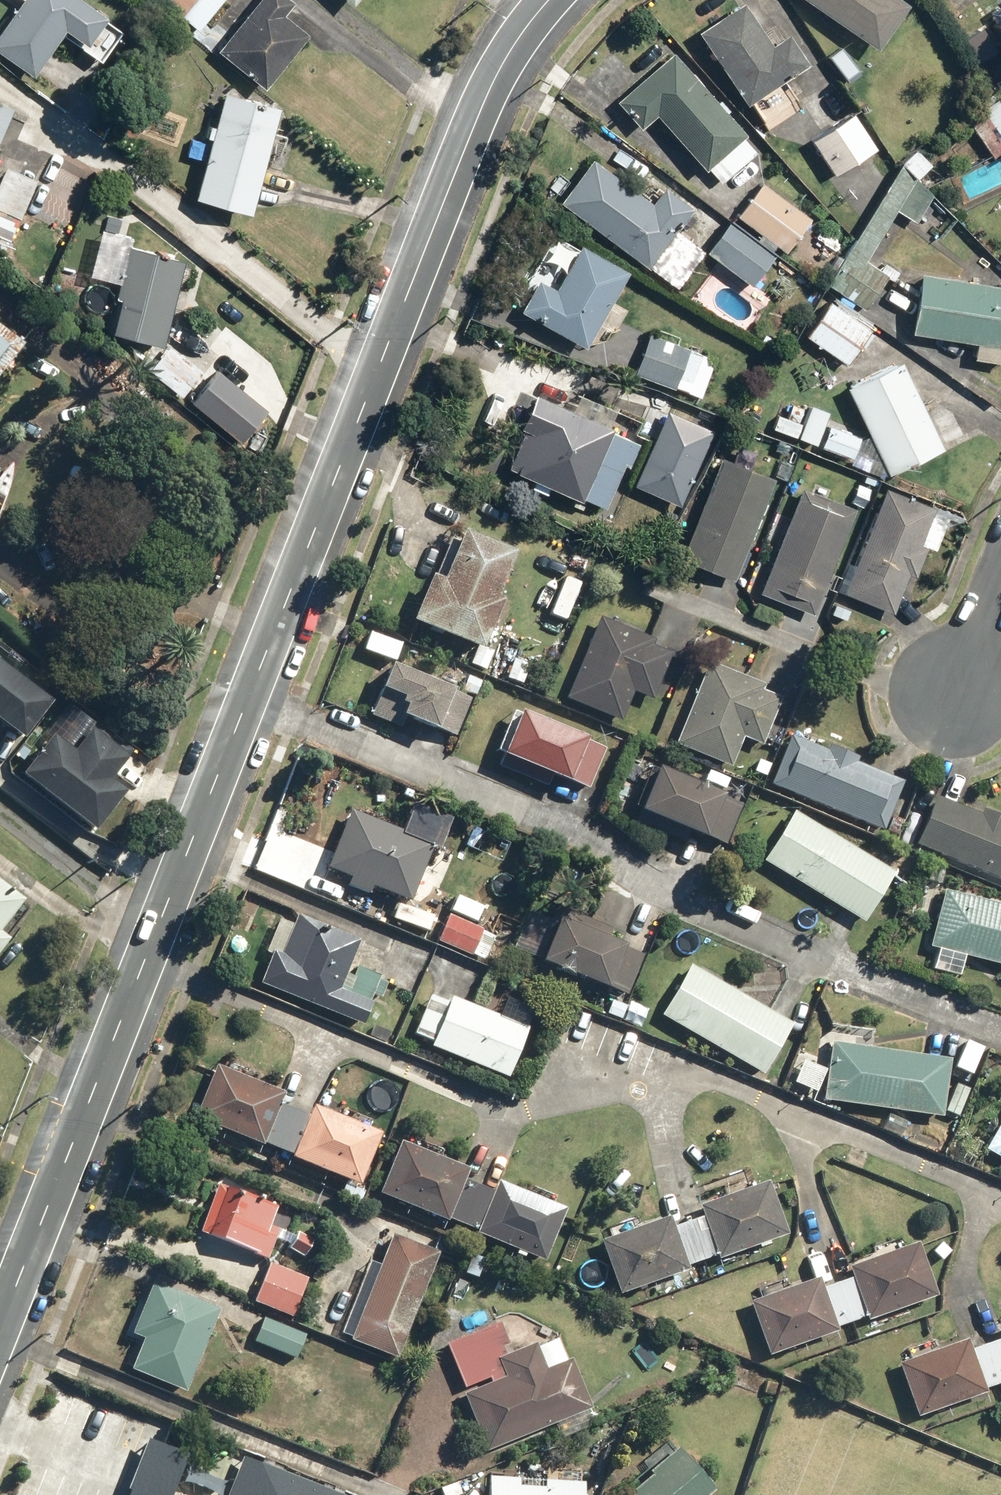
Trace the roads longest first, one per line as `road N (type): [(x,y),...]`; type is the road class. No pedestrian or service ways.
road 1 (tertiary): [(554,0),(491,100),(0,1315)]

